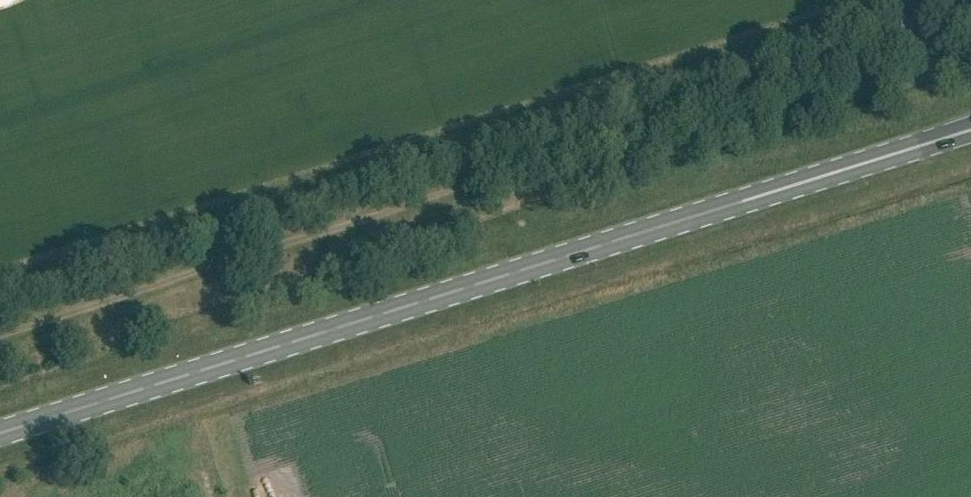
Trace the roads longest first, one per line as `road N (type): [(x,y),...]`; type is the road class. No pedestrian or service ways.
road 1 (primary): [(0,433),(970,131)]
road 2 (track): [(0,329),(970,27)]

